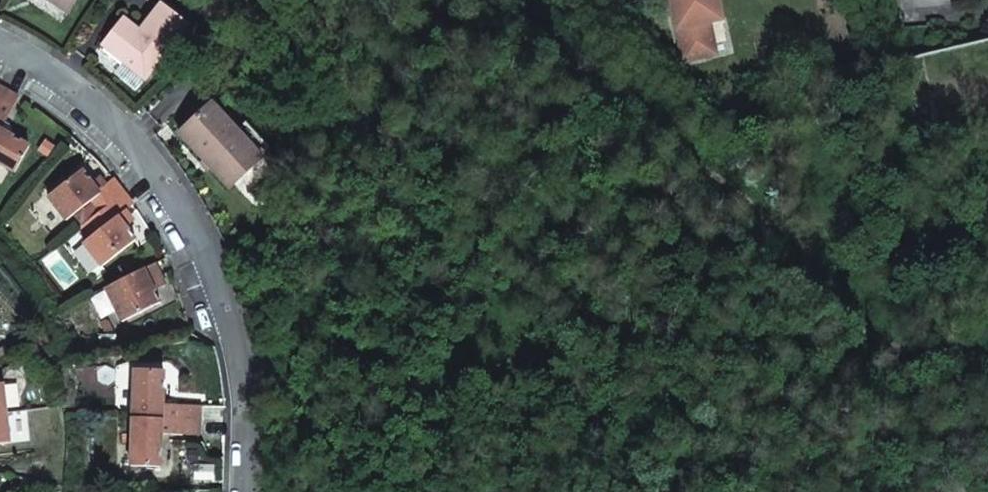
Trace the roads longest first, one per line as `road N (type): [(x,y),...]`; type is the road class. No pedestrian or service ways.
road 1 (residential): [(0,45),(73,91),(159,166),(217,255),(246,376),(243,491)]

